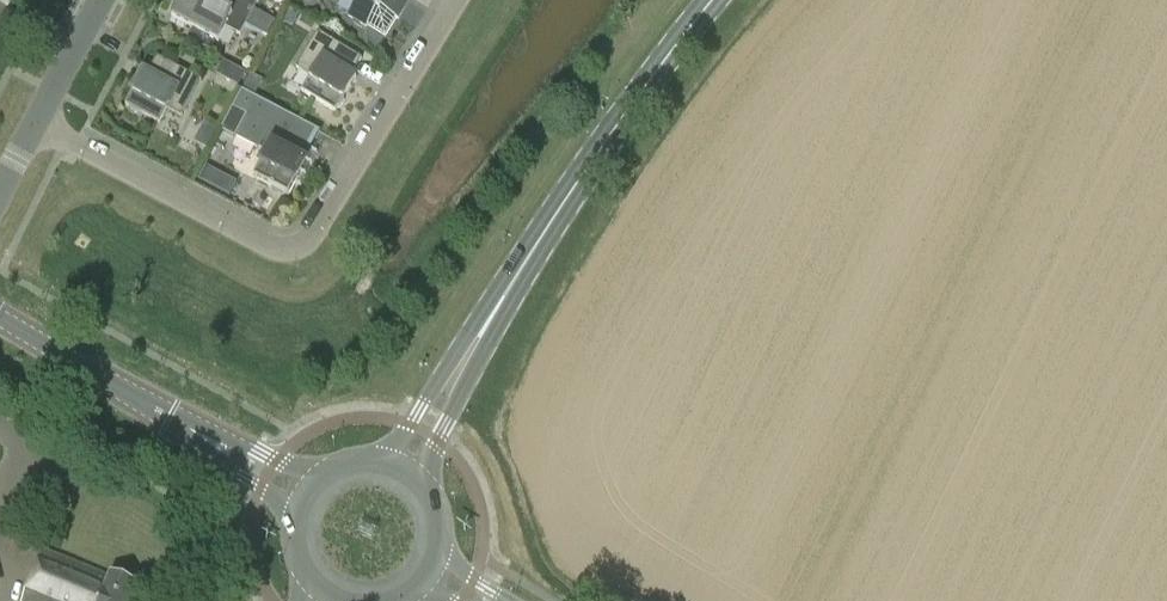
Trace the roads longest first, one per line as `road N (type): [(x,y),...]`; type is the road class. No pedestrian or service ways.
road 1 (residential): [(46,125),(289,253),(311,239),(459,0)]
road 2 (tertiary): [(469,354),(557,211),(713,0)]
road 3 (tertiary): [(168,417),(0,318)]
road 4 (tertiary): [(324,478),(168,417)]
road 5 (tertiary): [(168,417),(297,516)]
road 6 (residential): [(46,125),(111,0)]
road 7 (tertiary): [(420,486),(469,354)]
road 8 (tertiary): [(469,354),(434,391),(386,466)]

